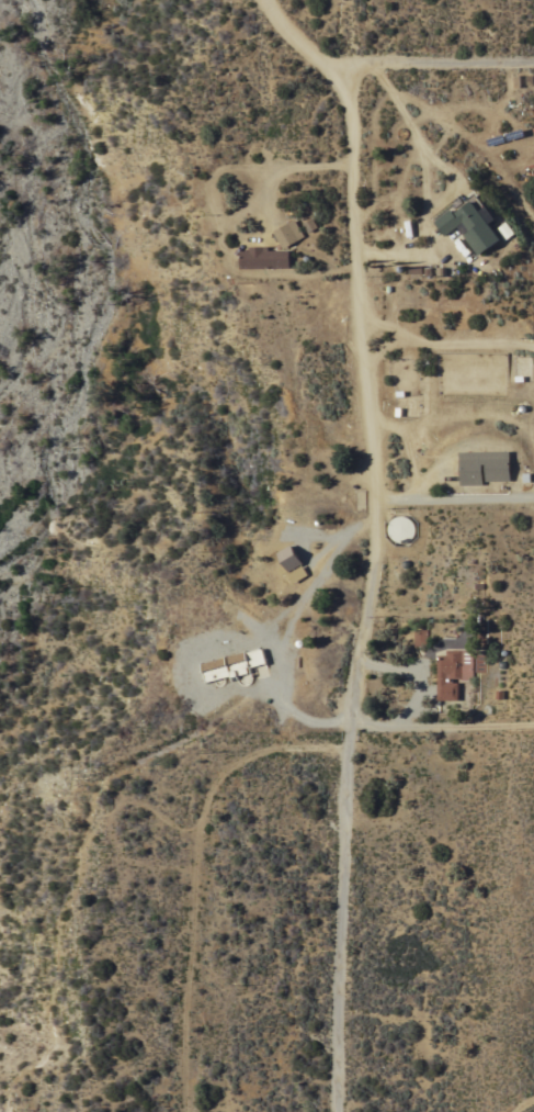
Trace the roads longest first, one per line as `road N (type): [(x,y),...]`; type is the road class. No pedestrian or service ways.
road 1 (track): [(181,1111),(194,823),(219,774),(272,743),(355,748)]
road 2 (track): [(339,932),(435,823),(533,756)]
road 3 (residential): [(339,71),(372,61),(533,67)]
road 4 (residential): [(376,503),(533,497)]

